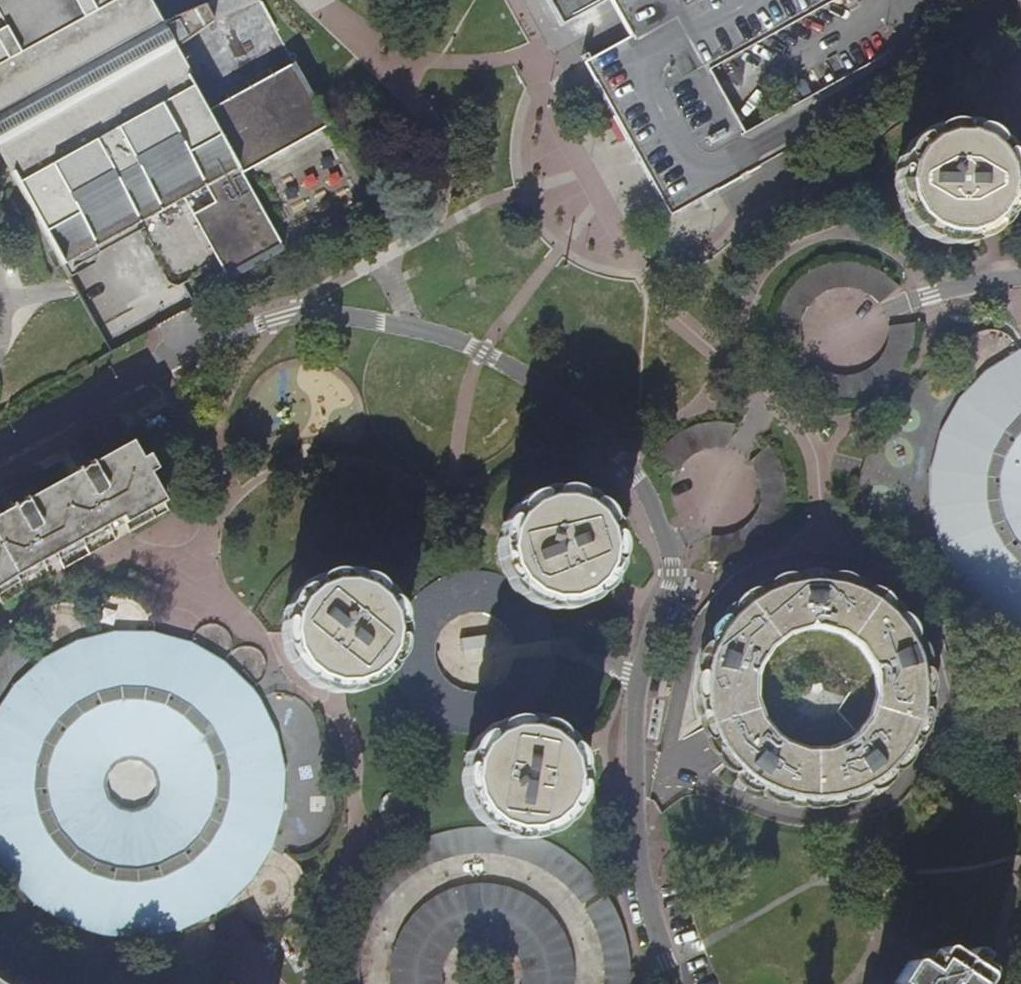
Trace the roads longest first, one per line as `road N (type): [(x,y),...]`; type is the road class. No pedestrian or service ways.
road 1 (residential): [(670,971),(641,876),(635,714),(669,592),(670,546),(685,540)]

